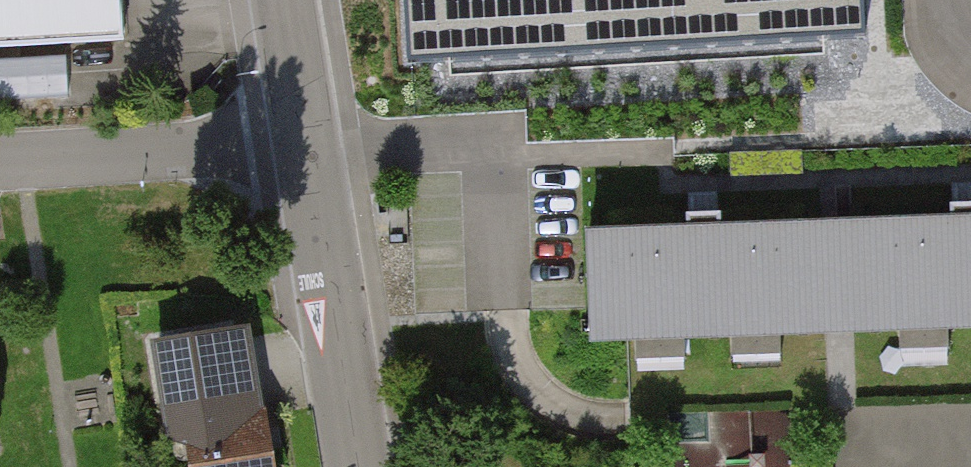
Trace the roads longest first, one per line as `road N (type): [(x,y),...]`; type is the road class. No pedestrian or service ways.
road 1 (residential): [(303,148),(354,466)]
road 2 (residential): [(0,165),(303,148)]
road 3 (residential): [(280,0),(303,148)]

